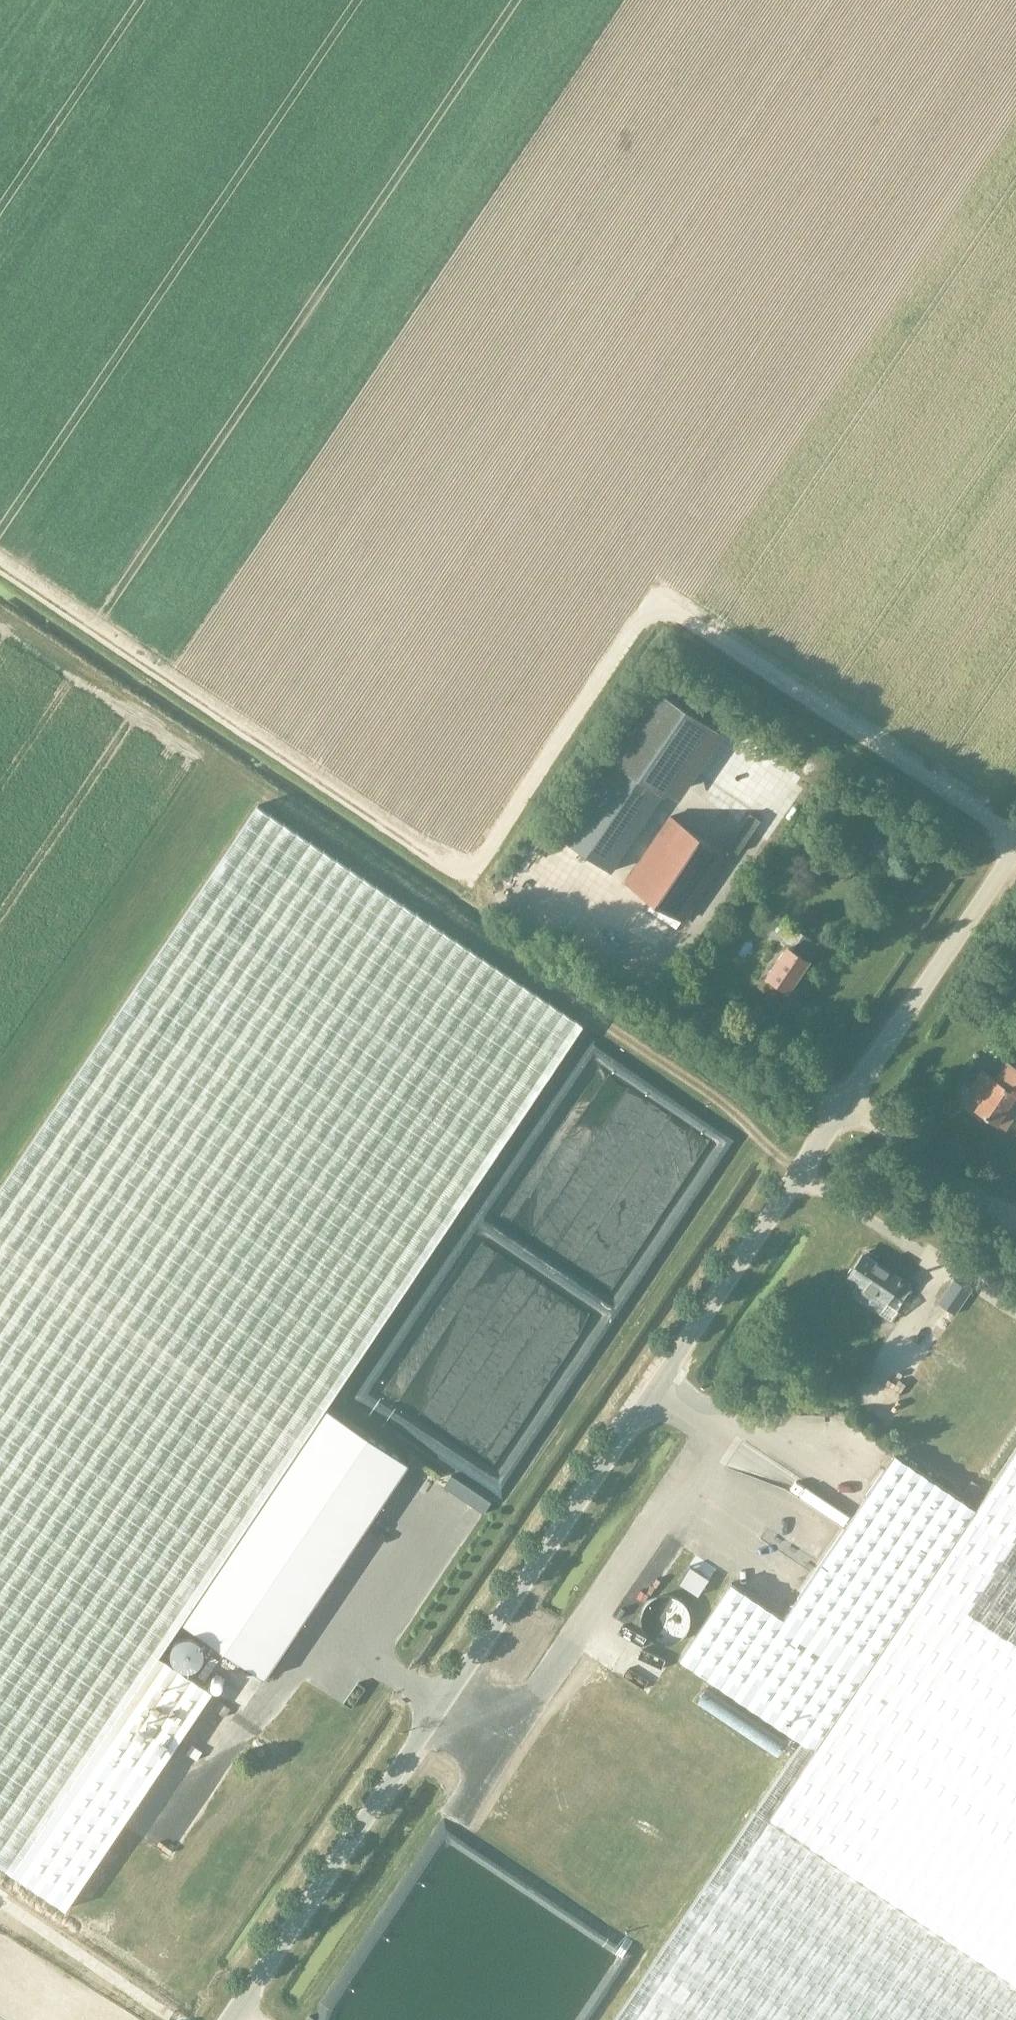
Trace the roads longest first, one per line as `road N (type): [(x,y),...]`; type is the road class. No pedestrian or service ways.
road 1 (unclassified): [(230,2019),(1015,850)]

